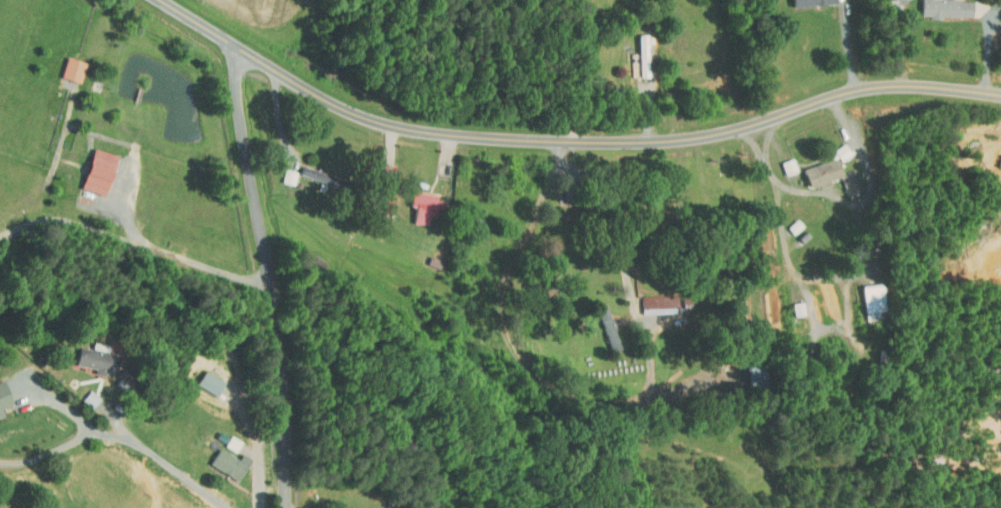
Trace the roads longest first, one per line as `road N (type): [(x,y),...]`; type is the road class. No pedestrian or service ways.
road 1 (residential): [(143,0),(343,108),(429,132),(652,143),(695,139),(854,94),(930,84),(1000,92)]
road 2 (residential): [(232,44),(281,331),(293,507)]

